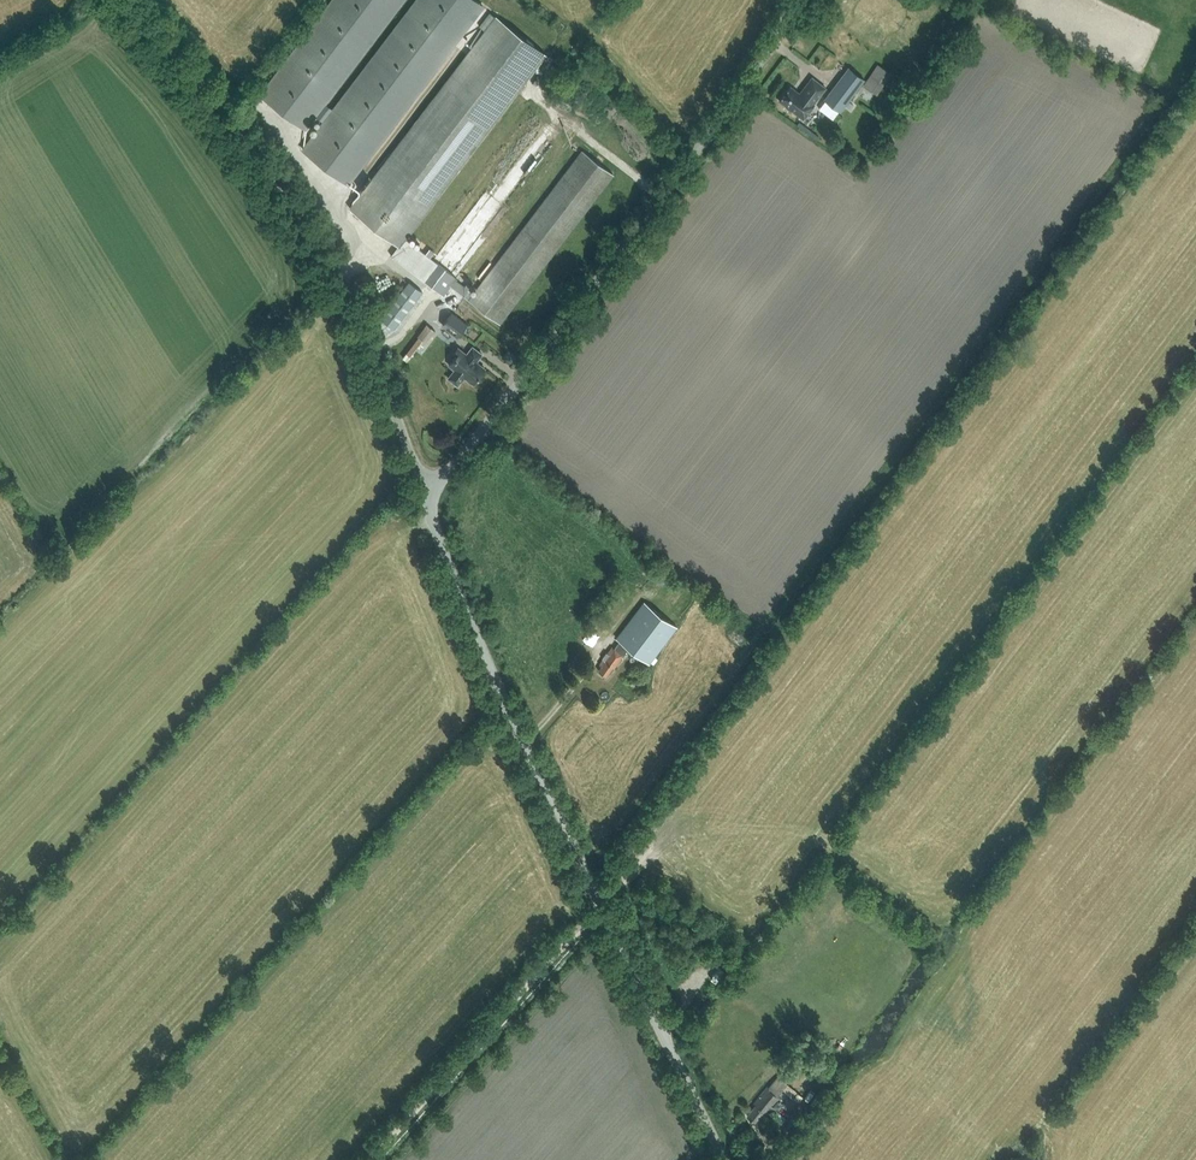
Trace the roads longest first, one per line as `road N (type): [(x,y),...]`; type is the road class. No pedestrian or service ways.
road 1 (tertiary): [(725,1159),(550,804),(427,501)]
road 2 (unclassified): [(427,501),(743,90),(798,0)]
road 3 (tertiary): [(427,501),(381,372),(307,244),(118,0)]
road 4 (track): [(365,1159),(600,903)]

